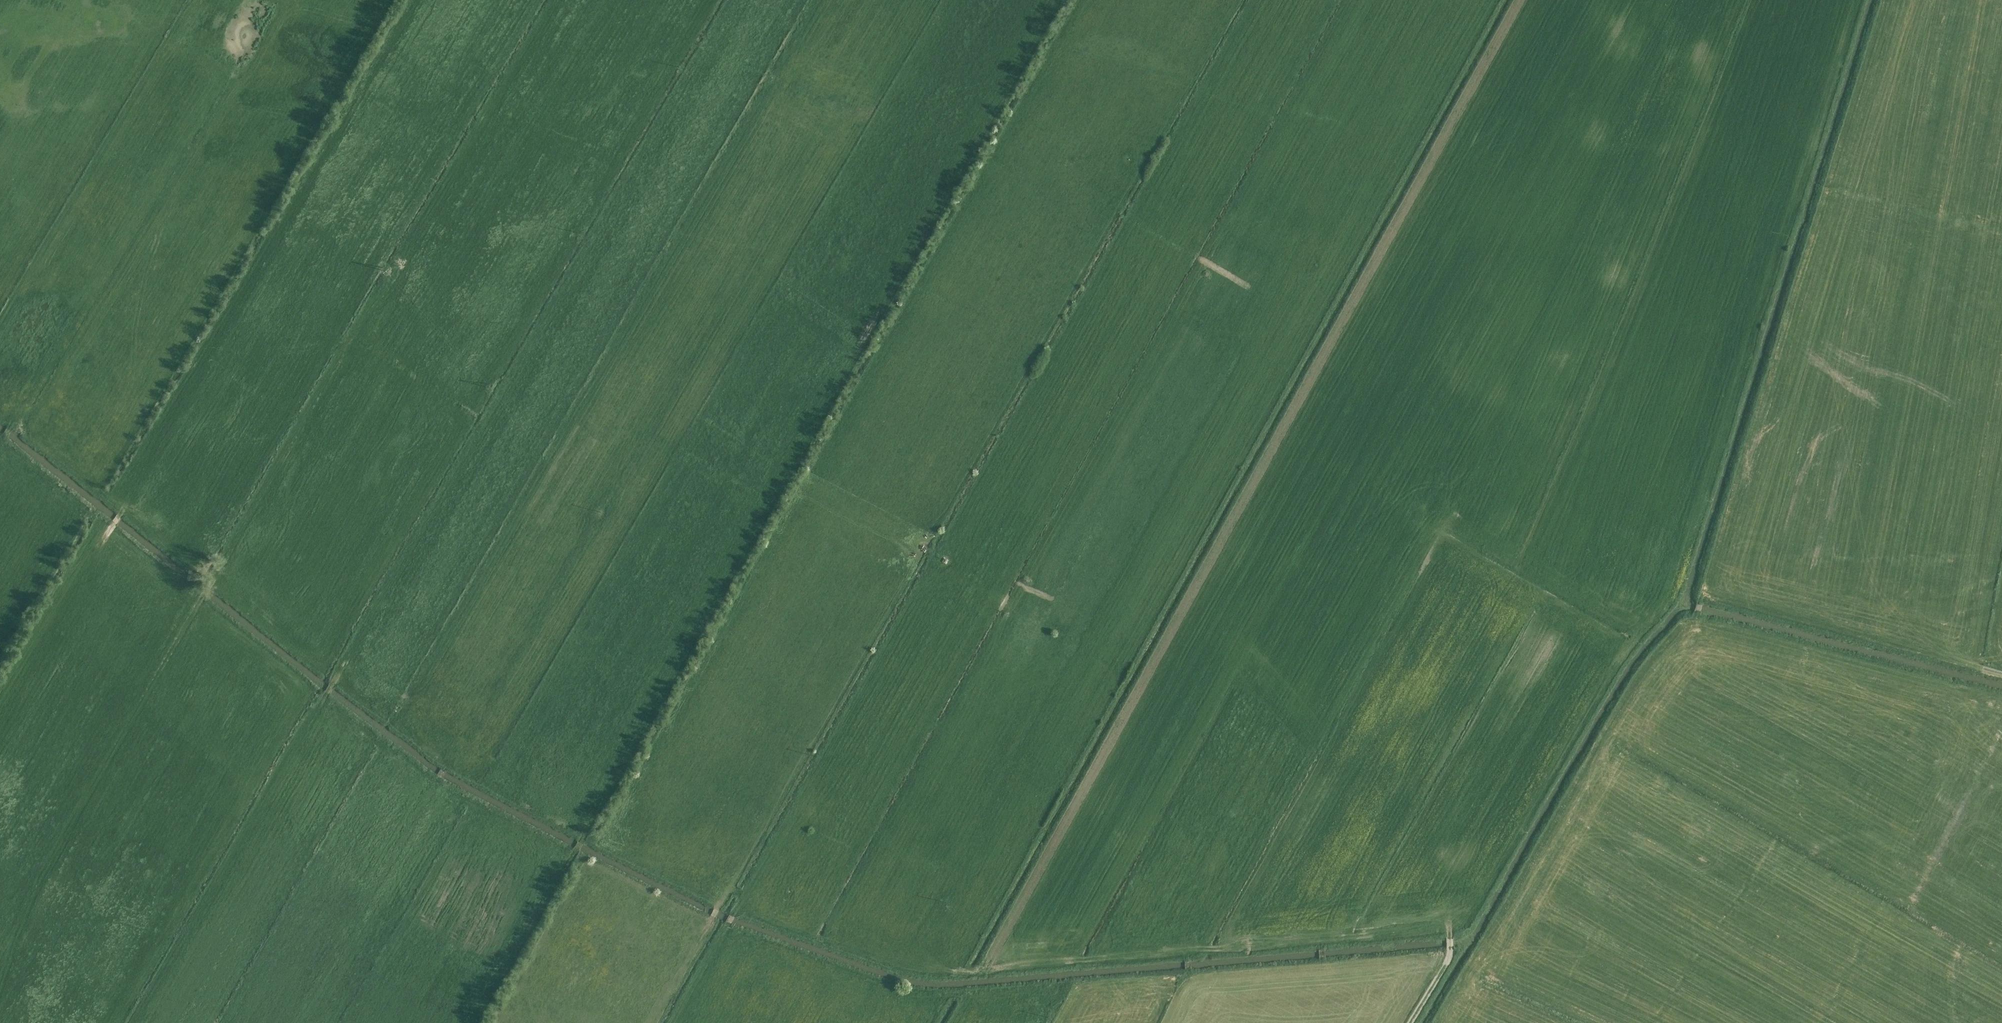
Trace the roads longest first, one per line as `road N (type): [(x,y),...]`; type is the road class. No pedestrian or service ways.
road 1 (track): [(2001,674),(1701,600),(1697,616)]
road 2 (track): [(719,904),(654,1022)]

